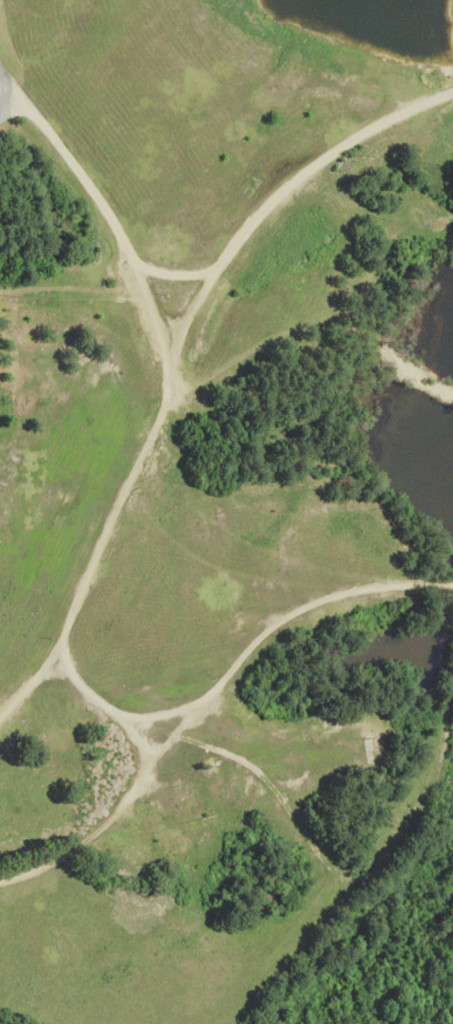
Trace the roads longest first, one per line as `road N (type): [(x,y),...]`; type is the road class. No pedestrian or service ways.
road 1 (track): [(60,636),(66,664),(98,706),(120,719),(170,715),(212,696),(256,642),(300,610),(361,589),(452,584)]
road 2 (track): [(164,363),(155,424),(65,627),(41,671),(0,711)]

